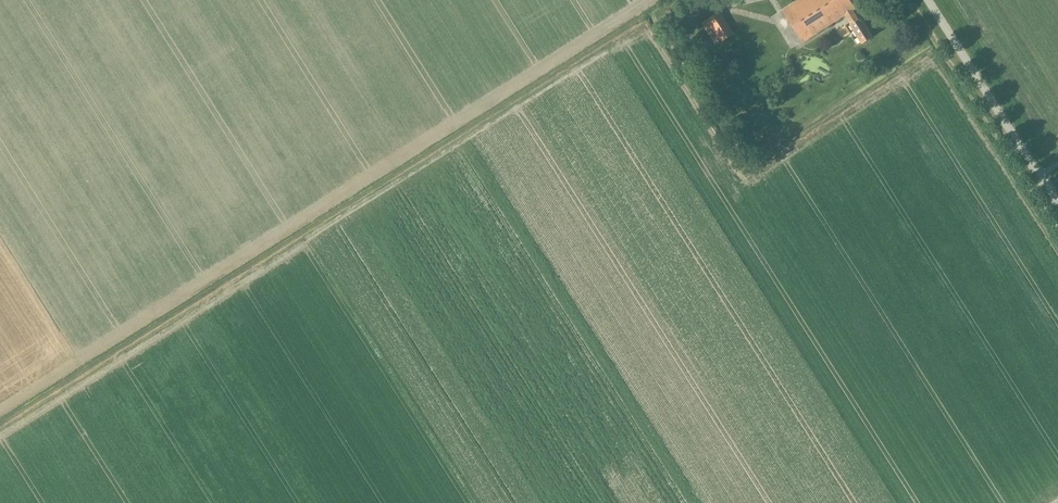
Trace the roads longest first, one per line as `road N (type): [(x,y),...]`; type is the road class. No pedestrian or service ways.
road 1 (unclassified): [(1057,206),(927,0)]

